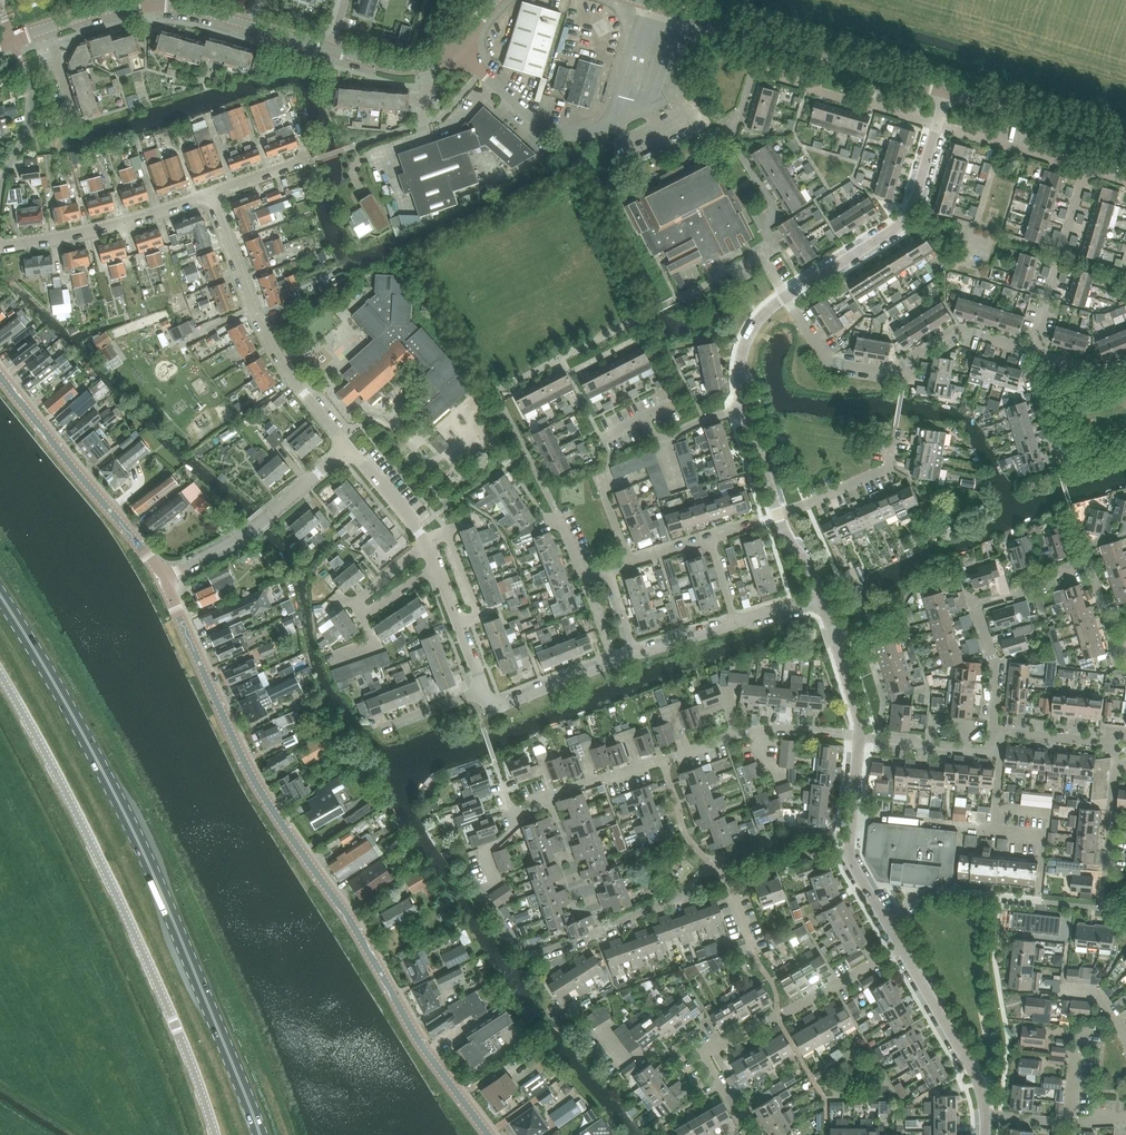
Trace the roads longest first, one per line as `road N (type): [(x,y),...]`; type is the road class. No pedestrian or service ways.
road 1 (tertiary): [(490,1134),(421,1043),(246,765),(165,584)]
road 2 (primary): [(260,1134),(130,823),(0,594)]
road 3 (residential): [(510,808),(519,833),(480,851),(485,899),(522,951),(536,955),(685,898),(716,864),(804,835),(851,838)]
road 4 (unclassified): [(214,1134),(135,934),(0,674)]
road 5 (residential): [(524,456),(498,389),(763,253)]
road 6 (residential): [(510,808),(760,730),(856,740)]
road 7 (residential): [(1033,351),(956,330),(904,374),(831,364),(788,295)]
road 8 (residential): [(351,452),(283,362),(215,194)]
road 9 (tertiary): [(165,584),(0,378)]
road 10 (tertiary): [(944,93),(695,18)]
road 11 (residential): [(1003,732),(991,724),(997,671),(976,609),(1089,568)]
road 12 (residential): [(788,295),(907,220),(936,123)]
road 13 (residential): [(865,885),(1101,907)]
road 14 (residential): [(699,1058),(902,948)]
road 15 (residential): [(165,584),(351,452)]
road 16 (residential): [(215,194),(98,229),(0,246)]
road 17 (unclassified): [(455,48),(555,134),(573,138),(615,122)]
road 18 (residential): [(753,69),(936,123)]
road 19 (residential): [(1033,351),(1085,169)]
road 20 (tertiary): [(1125,146),(944,93)]
road 21 (residential): [(985,1113),(975,1072),(902,948)]
road 22 (tertiary): [(332,49),(205,13),(152,6)]
road 23 (residential): [(778,514),(888,470),(895,430)]
road 24 (residential): [(0,188),(31,116),(30,87),(13,40)]
road 25 (residential): [(1085,169),(936,123)]
road 26 (residential): [(856,740),(818,589)]
road 27 (residential): [(1001,753),(856,740)]
road 28 (unclassified): [(615,122),(676,93),(695,18)]
road 29 (tertiary): [(13,40),(87,14),(152,6)]
road 30 (residential): [(852,815),(995,829)]
road 31 (residential): [(1114,765),(1101,907)]
road 32 (residential): [(985,1113),(1125,1122)]
road 33 (residential): [(1062,477),(1029,370),(1033,351)]
road 34 (tertiary): [(455,48),(411,70),(332,49)]
road 35 (residential): [(489,706),(611,659)]
road 36 (residential): [(484,689),(440,566)]
road 37 (residential): [(741,406),(743,341),(788,295)]
road 38 (residential): [(524,456),(421,530)]
road 39 (residential): [(629,562),(602,487),(644,471)]
road 40 (unclassified): [(615,122),(644,3)]

